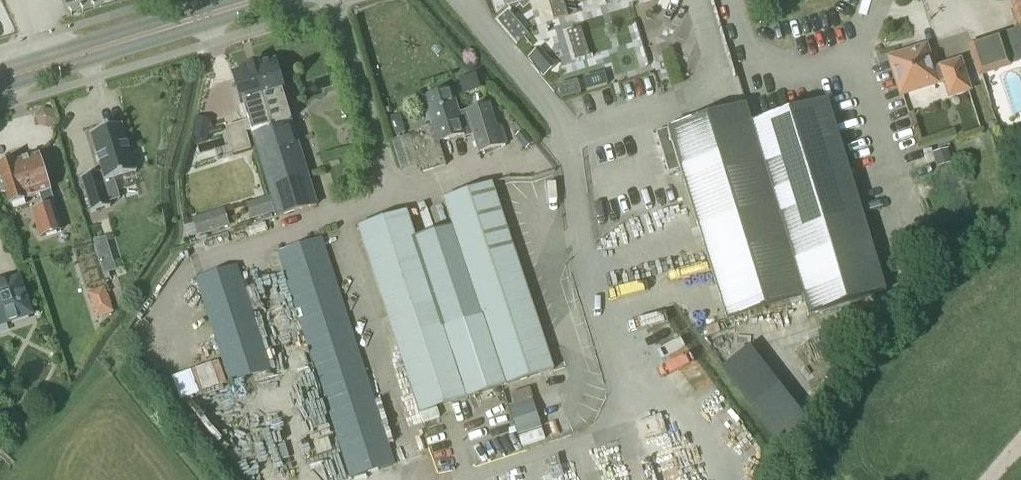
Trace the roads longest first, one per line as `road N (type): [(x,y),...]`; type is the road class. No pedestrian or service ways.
road 1 (primary): [(0,81),(266,0)]

